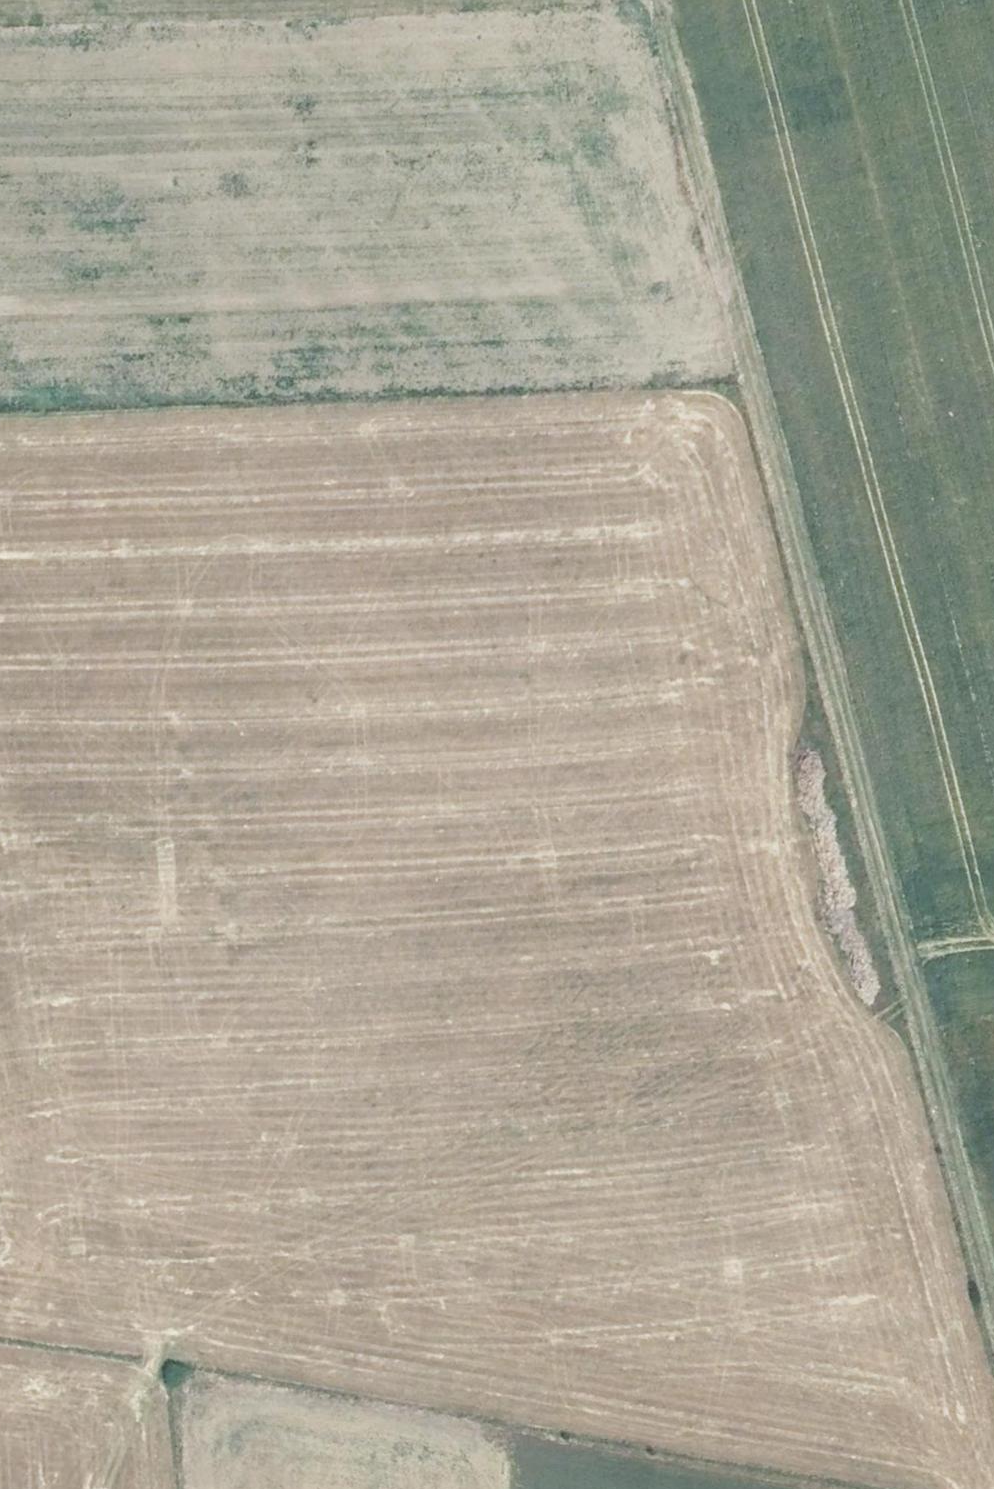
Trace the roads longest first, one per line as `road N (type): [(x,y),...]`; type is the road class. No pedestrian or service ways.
road 1 (track): [(993,1295),(653,0)]

